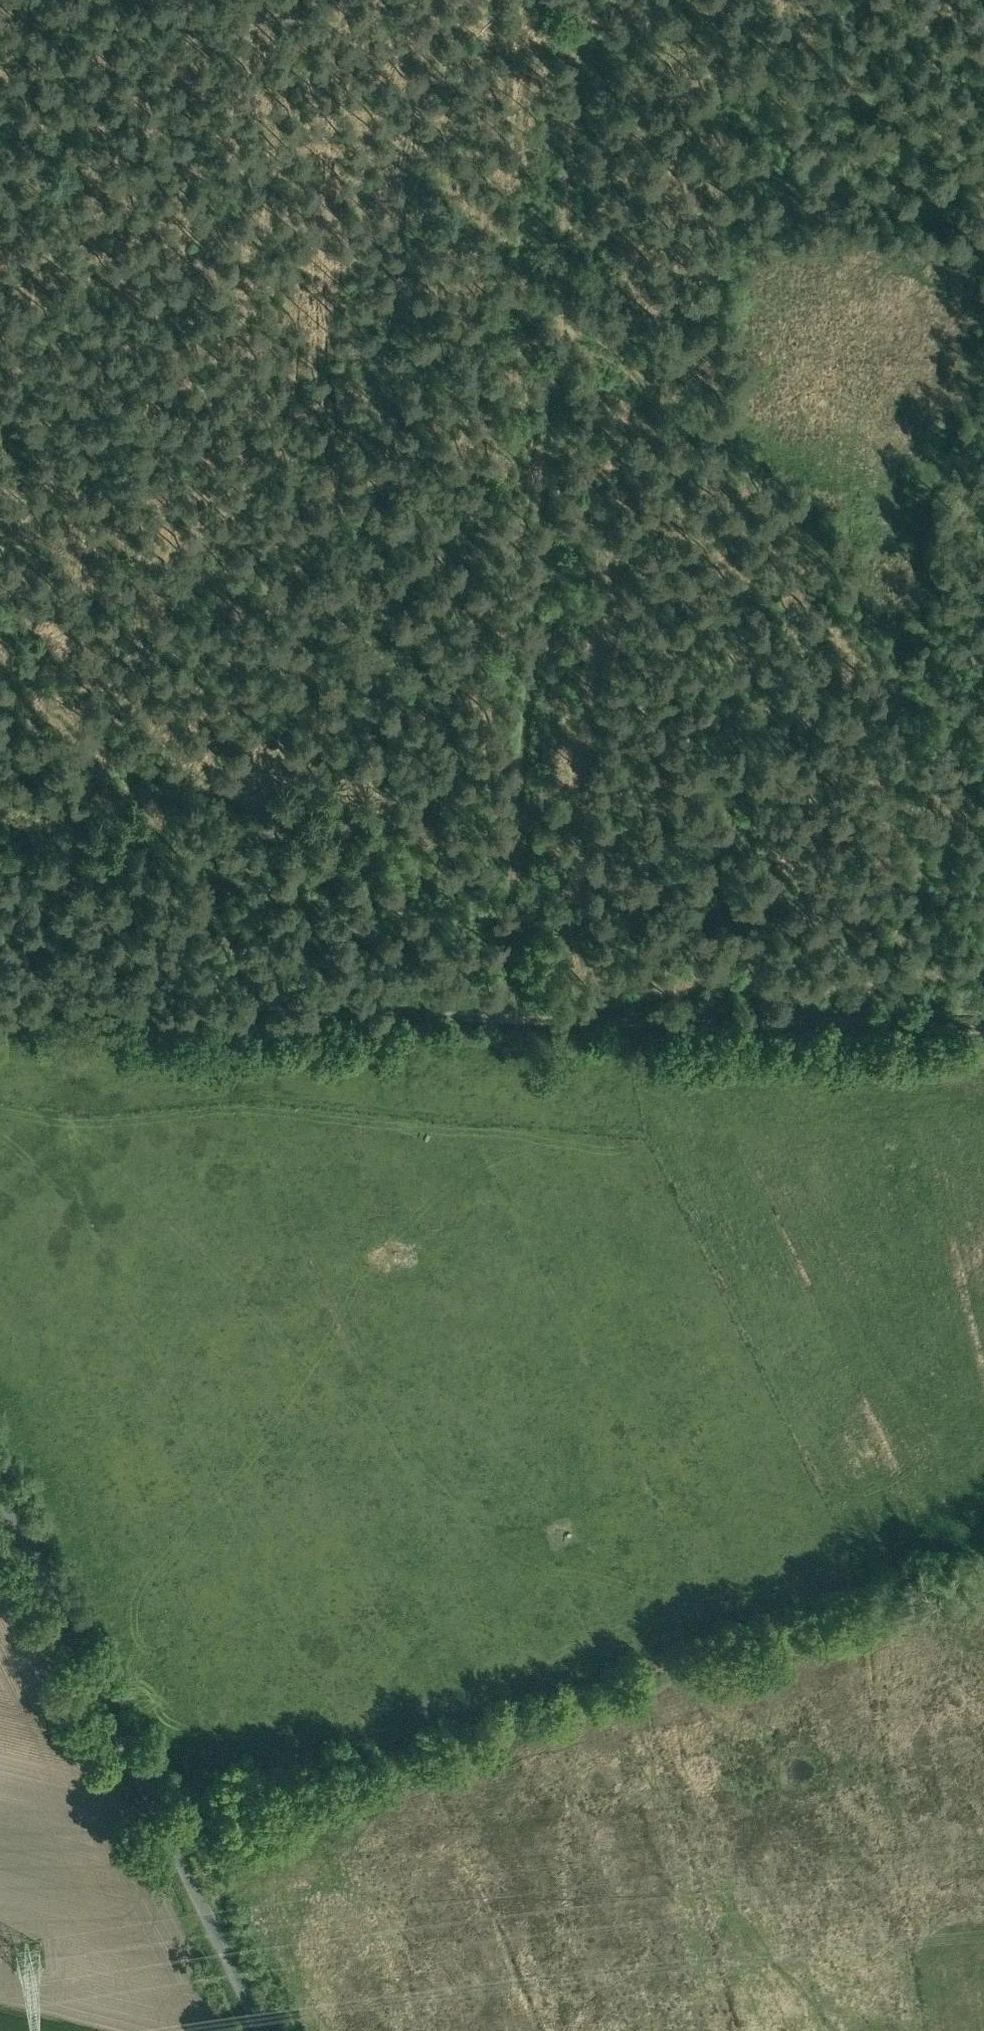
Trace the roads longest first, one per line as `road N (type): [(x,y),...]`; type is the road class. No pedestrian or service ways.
road 1 (track): [(983,1036),(0,1020)]
road 2 (track): [(266,2030),(0,1483)]

